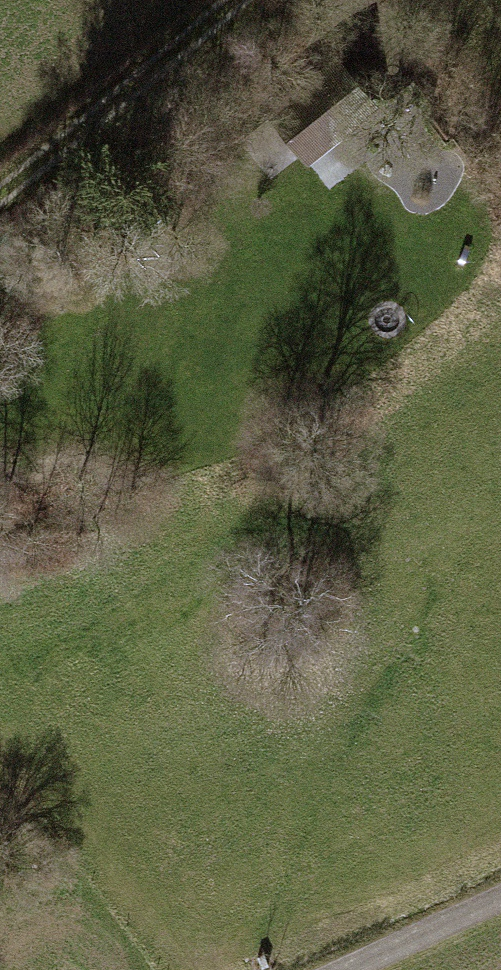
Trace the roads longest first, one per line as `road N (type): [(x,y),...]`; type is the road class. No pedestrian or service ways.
road 1 (motorway): [(500,125),(0,943)]
road 2 (motorway): [(276,969),(500,602)]
road 3 (track): [(0,196),(240,0)]
road 4 (track): [(334,969),(500,892)]

